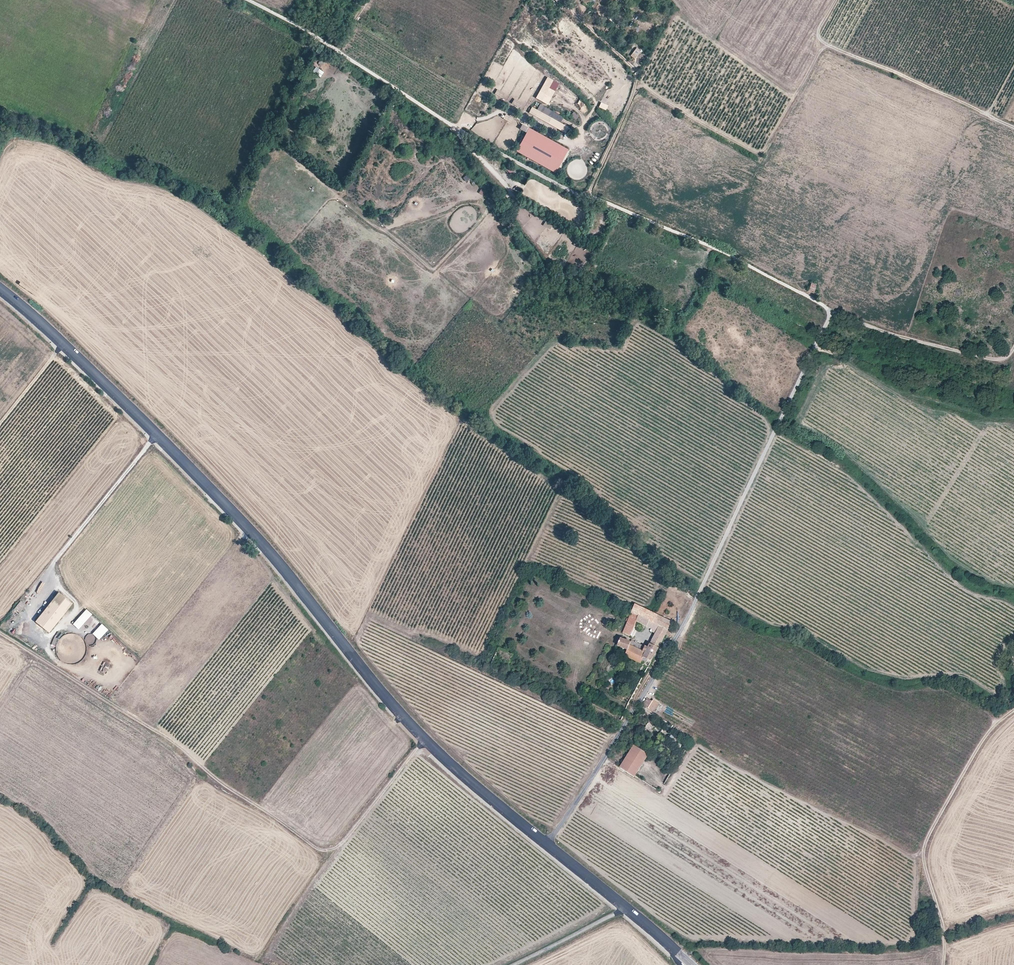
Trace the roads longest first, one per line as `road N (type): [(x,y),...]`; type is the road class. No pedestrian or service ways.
road 1 (tertiary): [(0,290),(270,551),(418,734),(546,843)]
road 2 (unclassified): [(249,0),(579,194),(730,254),(874,327)]
road 3 (track): [(821,334),(670,647)]
road 4 (track): [(943,964),(944,928),(924,847),(982,740),(1013,710)]
road 5 (unclassified): [(670,647),(546,843)]
road 6 (track): [(1013,128),(824,47)]
road 7 (tertiary): [(546,843),(691,964)]
road 8 (track): [(874,327),(999,359),(1013,348)]
road 9 (track): [(517,964),(626,908)]

